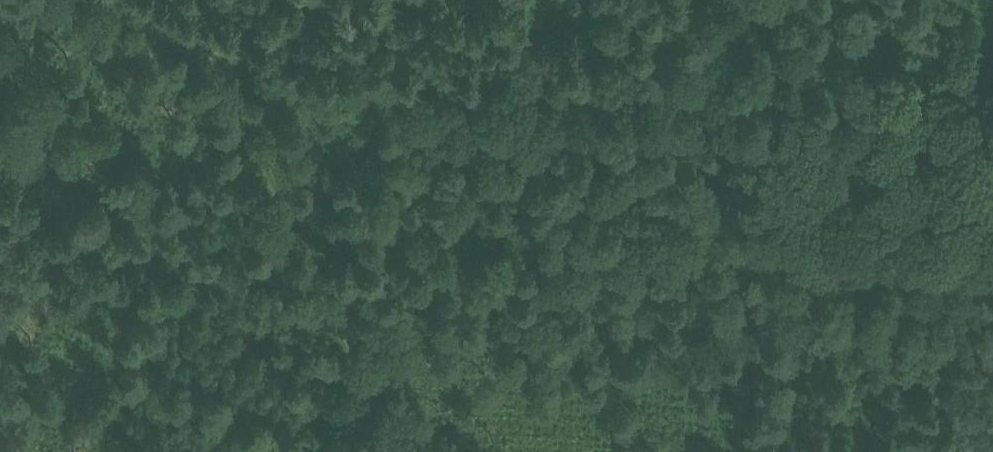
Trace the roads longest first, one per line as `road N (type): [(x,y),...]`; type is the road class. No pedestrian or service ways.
road 1 (track): [(83,0),(213,72),(960,79),(992,50)]

